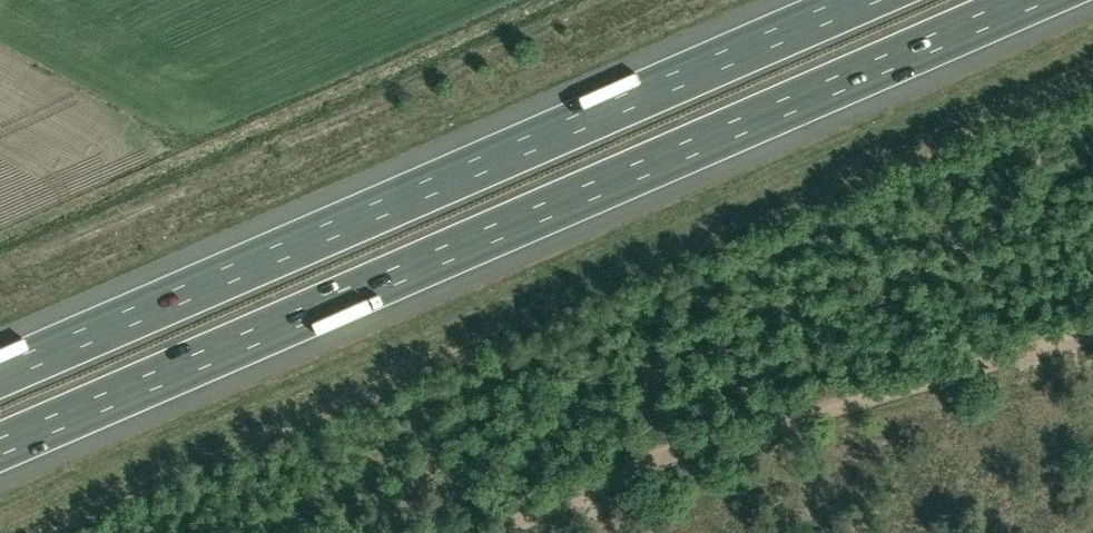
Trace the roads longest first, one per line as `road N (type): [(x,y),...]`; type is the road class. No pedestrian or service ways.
road 1 (motorway): [(0,446),(1026,0)]
road 2 (motorway): [(857,0),(0,371)]
road 3 (track): [(1092,333),(709,454),(507,532)]

